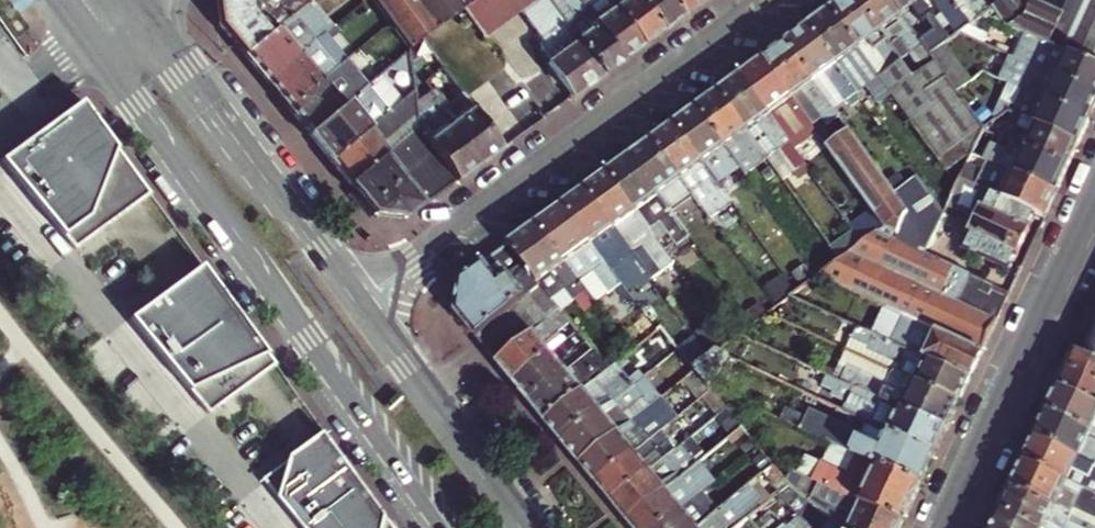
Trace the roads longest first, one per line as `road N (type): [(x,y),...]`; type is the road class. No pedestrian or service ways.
road 1 (primary): [(97,54),(441,527)]
road 2 (residential): [(757,0),(361,303)]
road 3 (primary): [(361,303),(149,11)]
road 4 (secondary): [(944,527),(1094,205)]
road 5 (primary): [(529,527),(361,303)]

